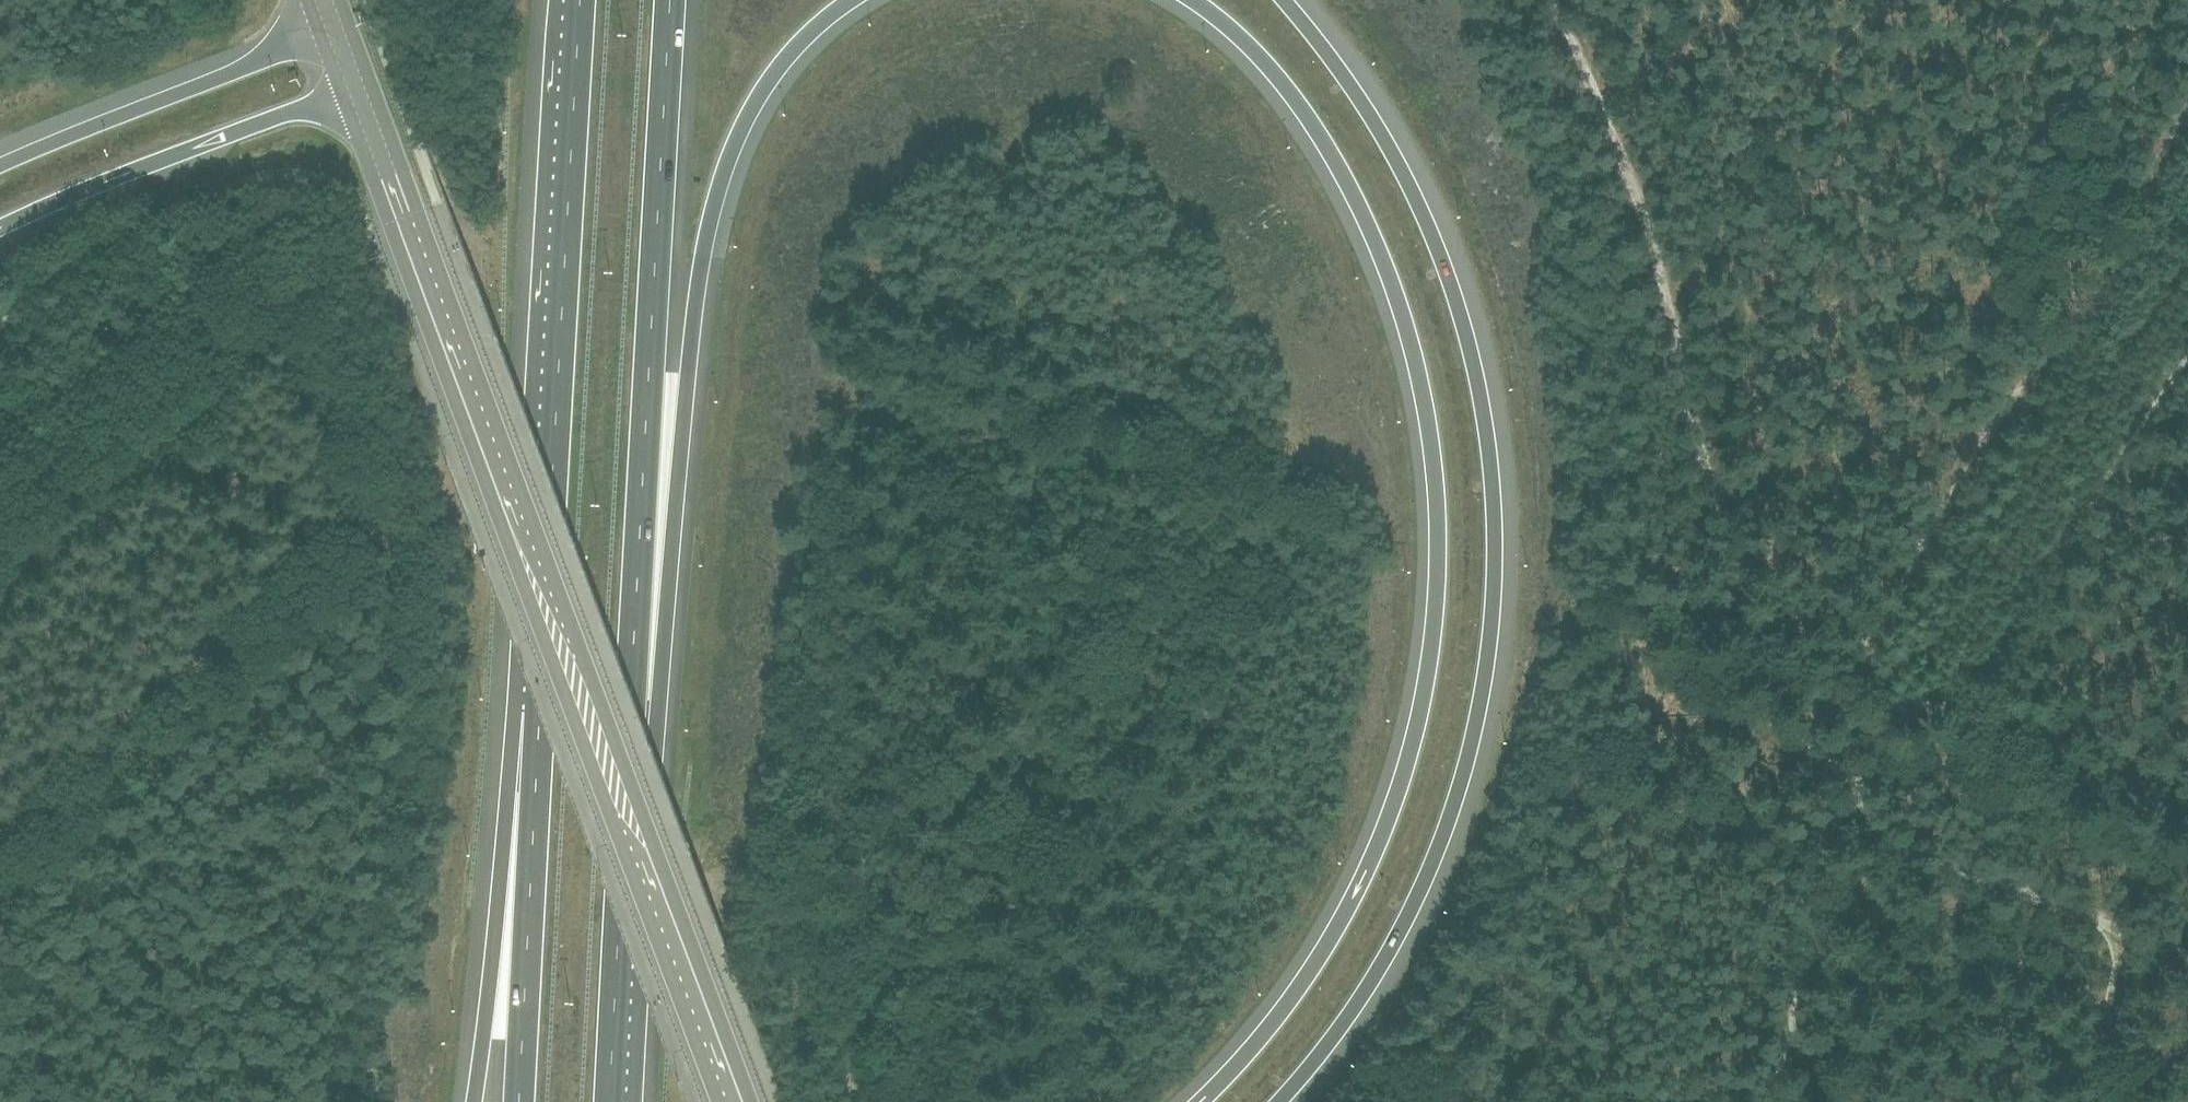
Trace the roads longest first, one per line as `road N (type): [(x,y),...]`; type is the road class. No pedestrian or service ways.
road 1 (motorway): [(1193,0),(1240,36),(1296,101),(1371,233),(1417,363),(1437,545),(1427,671),(1386,824),(1296,989),(1198,1101)]
road 2 (track): [(1539,0),(1605,124),(1637,215),(1740,680),(1758,723),(1775,738),(1867,771),(1836,813),(1807,898),(1767,1101)]
road 3 (motorway): [(1278,1101),(1368,987),(1437,850),(1483,685),(1494,517),(1481,397),(1442,260),(1389,146),(1284,0)]
road 4 (secondary): [(736,1101),(355,86)]
road 5 (motorway): [(624,782),(714,197),(758,95),(847,0)]
road 6 (motorway): [(624,782),(669,0)]
road 7 (motorway): [(581,0),(540,713)]
road 8 (track): [(1867,771),(1917,710),(1968,683),(2187,341)]
road 9 (motorway): [(540,713),(473,1101)]
road 10 (motorway): [(540,713),(518,1101)]
road 11 (motorway): [(0,227),(355,86)]
road 12 (motorway): [(334,31),(0,164)]
road 13 (motorway): [(609,1101),(624,782)]
road 14 (track): [(2108,919),(1836,813)]
road 15 (track): [(2187,952),(2108,919),(2091,1101)]
road 16 (track): [(1663,1101),(1807,898)]

